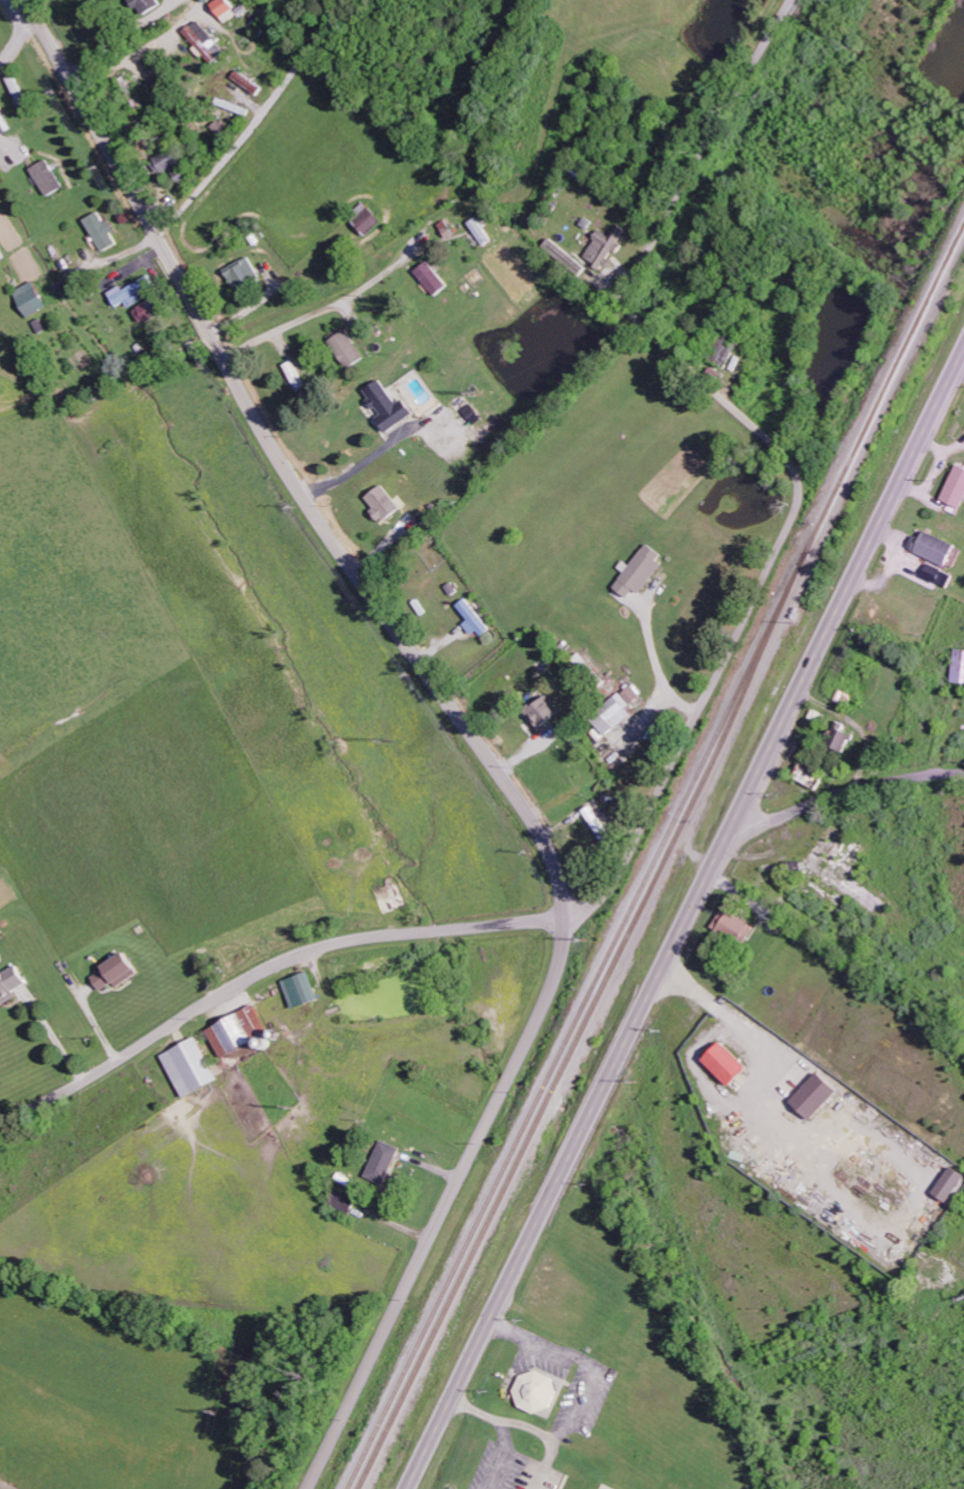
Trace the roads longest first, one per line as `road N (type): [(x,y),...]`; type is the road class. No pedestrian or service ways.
road 1 (residential): [(308,1488),(546,997),(561,951),(559,882),(529,817),(289,476),(24,0)]
road 2 (primary): [(407,1488),(963,349)]
road 3 (residential): [(563,916),(608,891),(797,504),(789,468),(628,295),(793,0)]
road 4 (residential): [(0,1119),(308,950),(563,916)]
road 5 (residential): [(332,0),(303,61),(160,245)]
road 6 (residential): [(963,774),(846,792),(723,842)]

